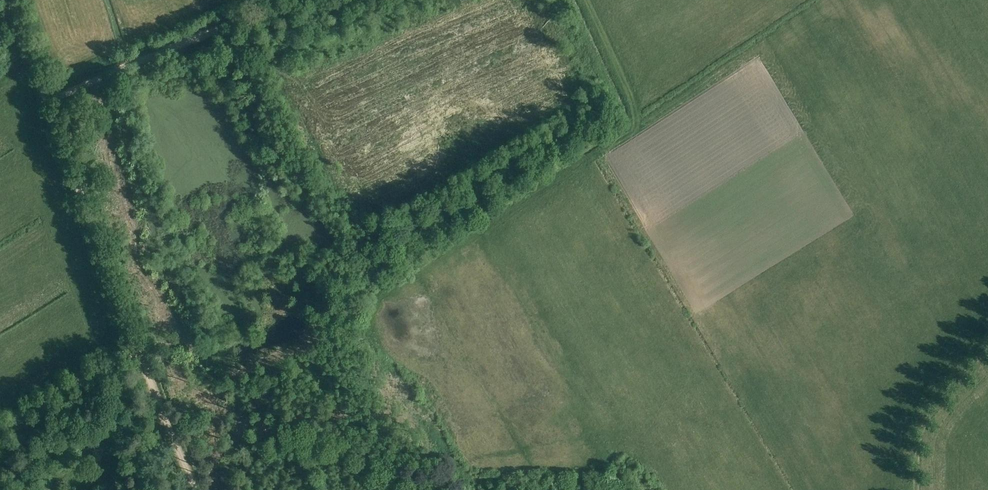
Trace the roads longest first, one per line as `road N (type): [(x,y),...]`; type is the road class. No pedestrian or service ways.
road 1 (track): [(410,281),(757,50)]
road 2 (track): [(197,489),(47,101)]
road 3 (track): [(47,101),(289,0)]
road 4 (track): [(599,152),(696,315)]
road 5 (track): [(0,432),(137,348)]
road 6 (track): [(917,489),(927,417),(987,353)]
road 7 (track): [(584,0),(634,108),(633,131)]

